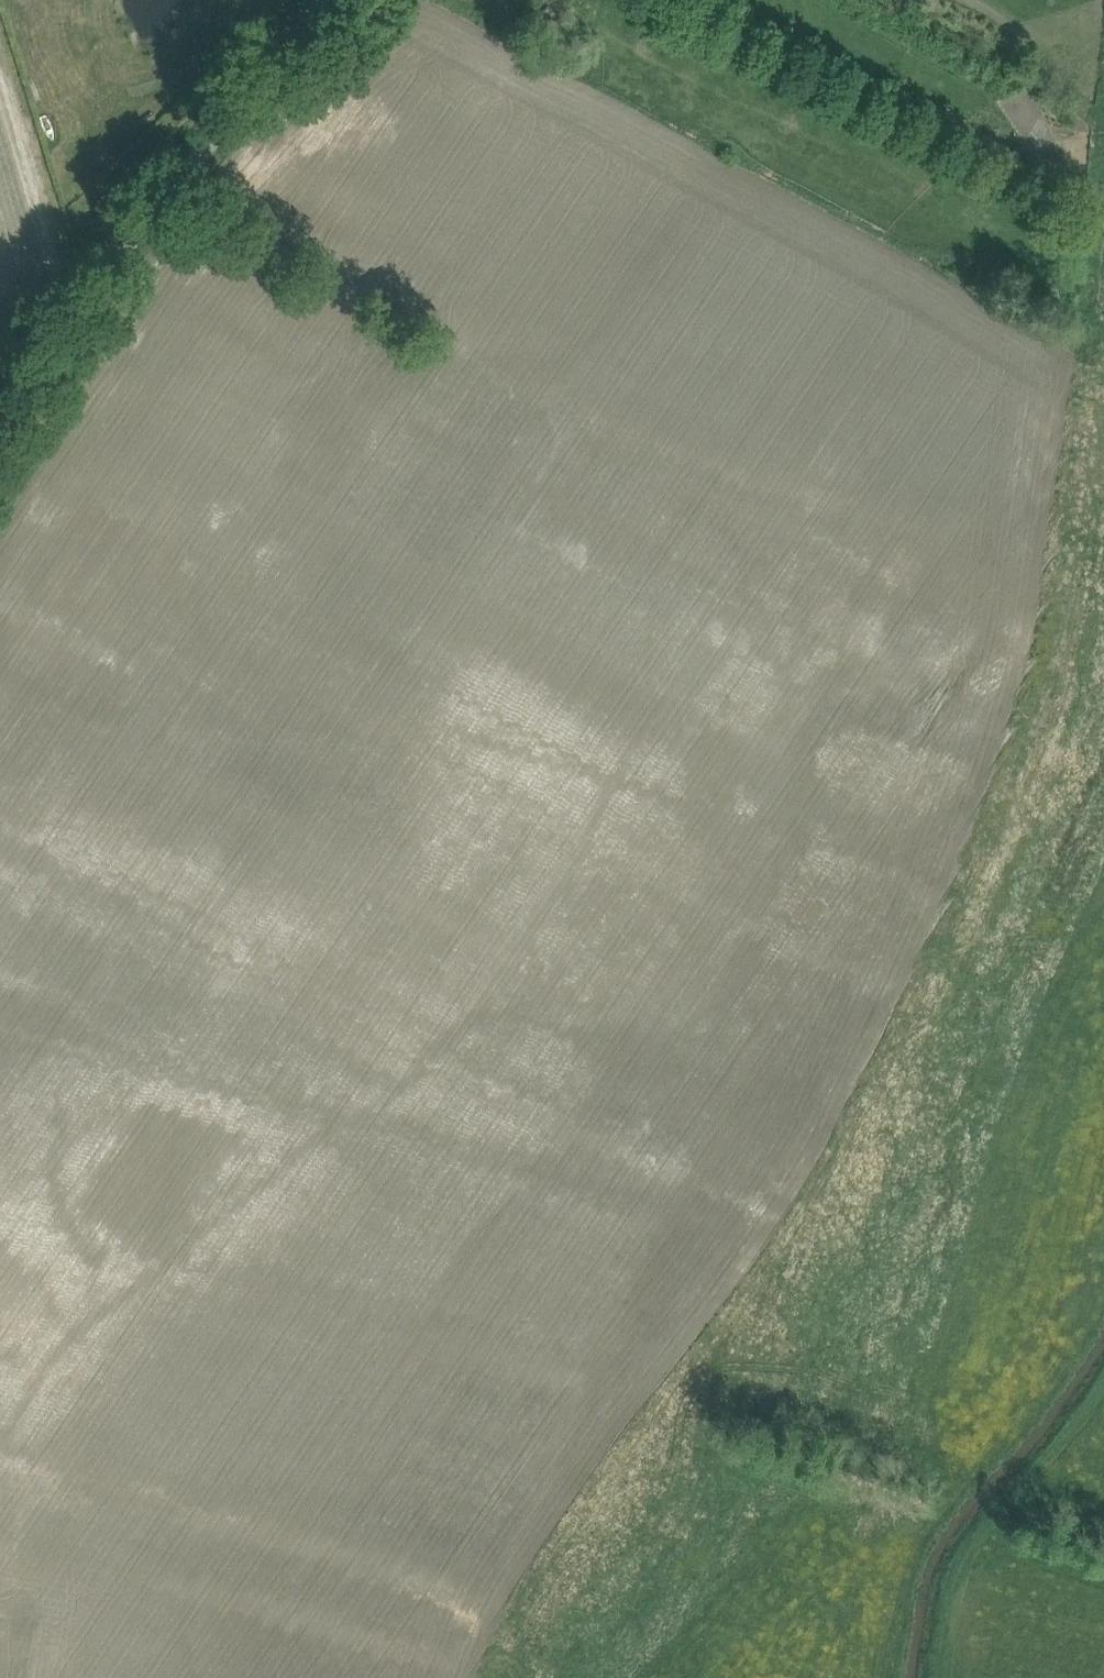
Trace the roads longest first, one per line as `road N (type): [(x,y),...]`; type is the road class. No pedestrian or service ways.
road 1 (unclassified): [(0,434),(159,207),(240,112),(358,0)]
road 2 (track): [(0,1469),(451,1608)]
road 3 (track): [(1103,1388),(967,1551),(939,1625),(936,1677)]

